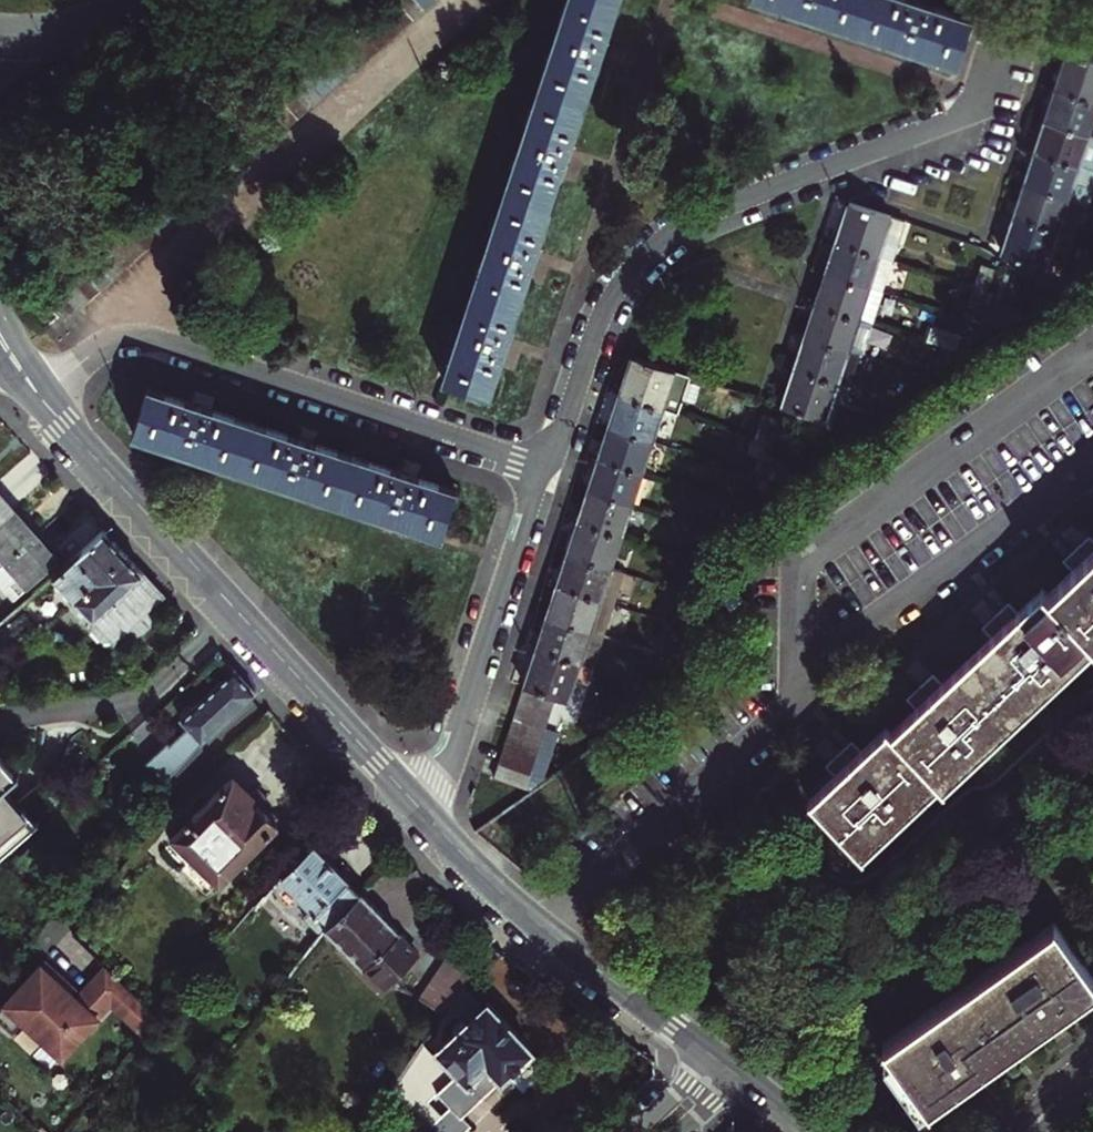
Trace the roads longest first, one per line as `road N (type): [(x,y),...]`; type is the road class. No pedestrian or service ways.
road 1 (residential): [(1000,51),(973,112),(738,200),(646,257),(599,324),(544,468)]
road 2 (tertiary): [(36,395),(427,818)]
road 3 (residential): [(36,395),(99,350),(144,339),(544,468)]
road 4 (residential): [(798,700),(1092,470)]
road 5 (residential): [(544,468),(457,752),(427,818)]
road 6 (residential): [(1092,349),(811,551),(800,571)]
road 7 (residential): [(539,928),(559,892),(798,700)]
road 8 (tertiary): [(539,928),(711,1058)]
road 9 (tertiary): [(427,818),(539,928)]
road 10 (residential): [(800,571),(798,700)]

